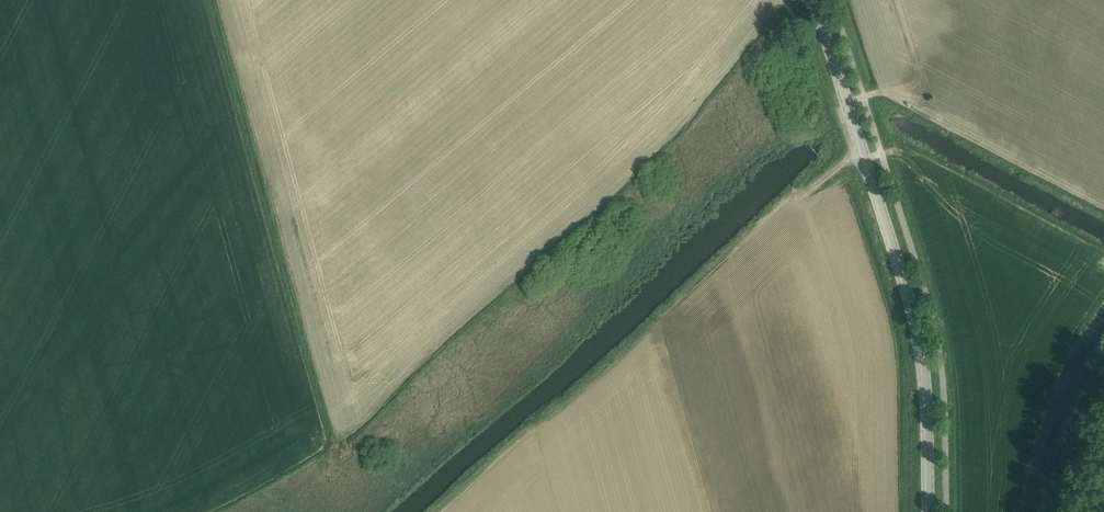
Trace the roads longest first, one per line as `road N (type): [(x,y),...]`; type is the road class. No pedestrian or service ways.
road 1 (tertiary): [(927,511),(926,399),(912,308),(814,0)]

